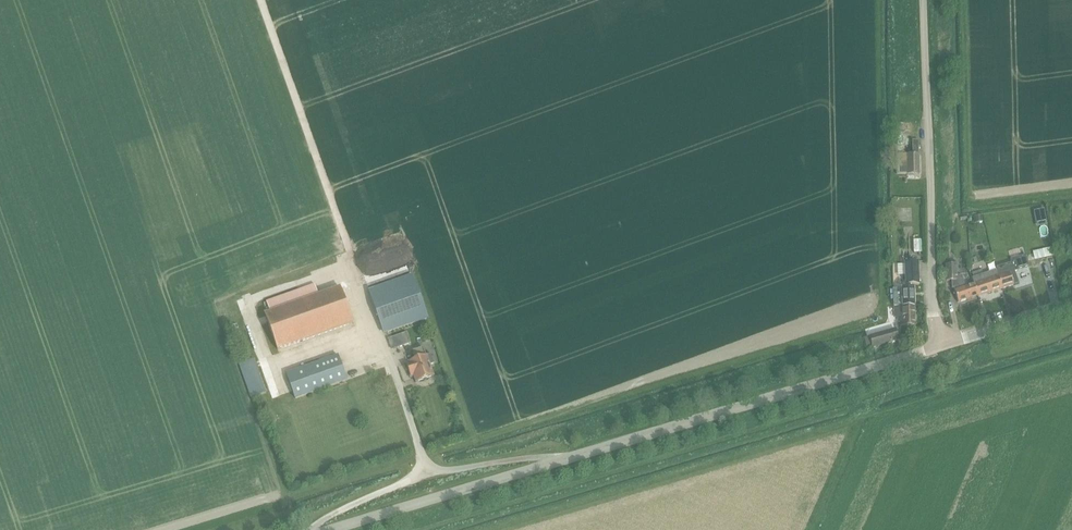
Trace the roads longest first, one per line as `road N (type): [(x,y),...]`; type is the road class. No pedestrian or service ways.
road 1 (unclassified): [(319,529),(940,346)]
road 2 (unclassified): [(940,346),(931,314),(924,0)]
road 3 (unclassified): [(1071,308),(940,346)]

